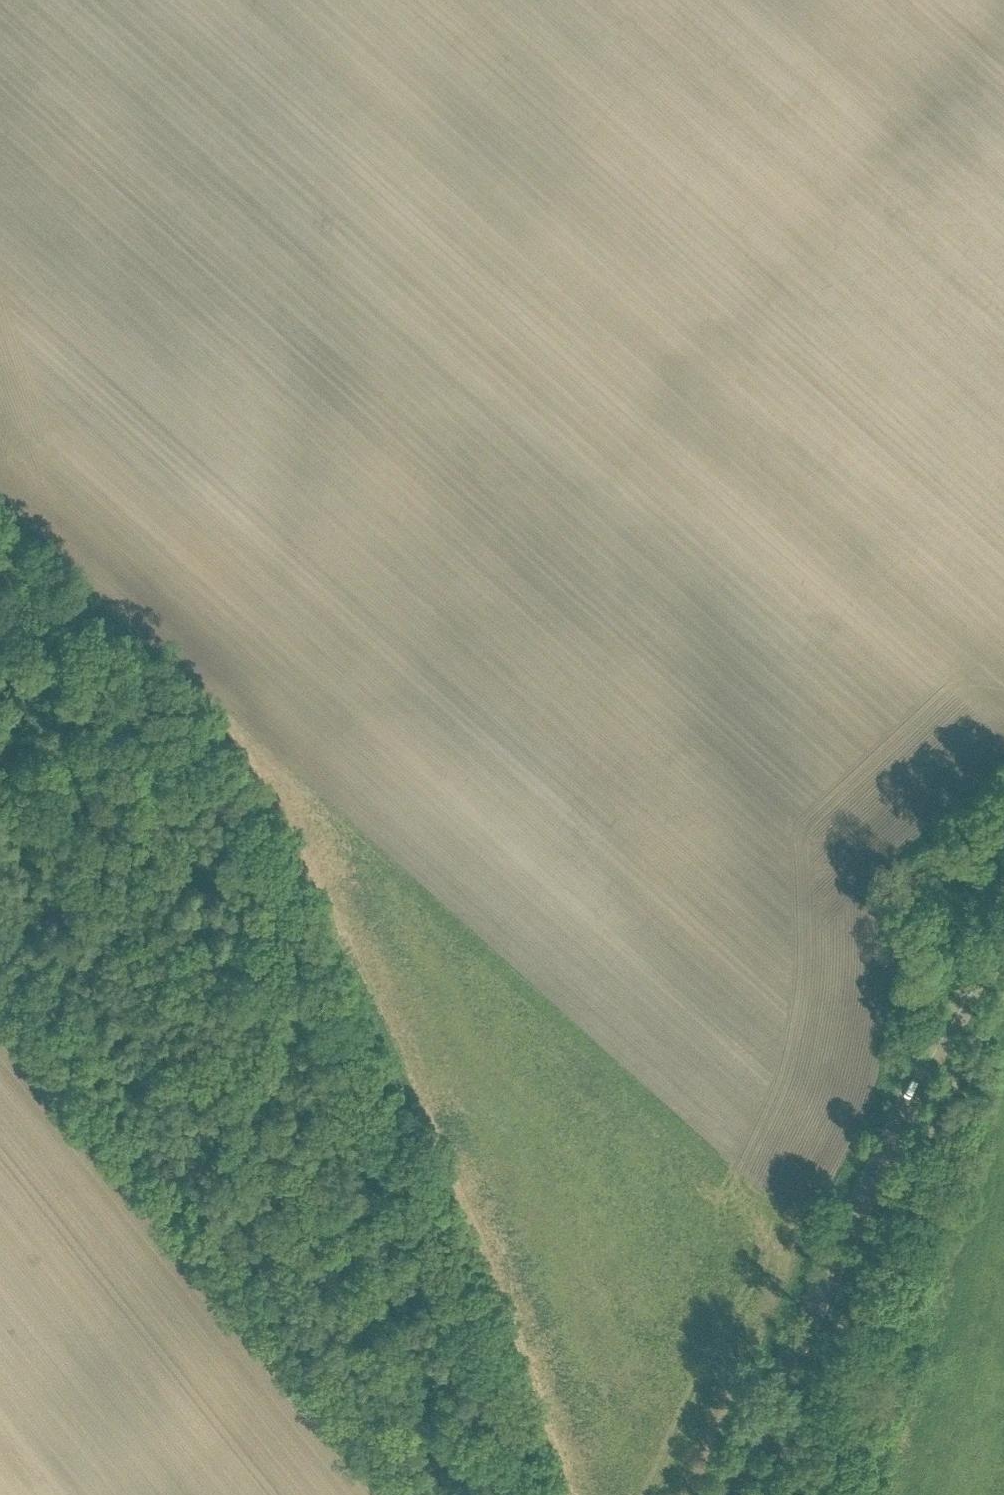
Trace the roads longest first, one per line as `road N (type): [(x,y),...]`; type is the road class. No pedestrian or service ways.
road 1 (secondary): [(730,1494),(941,1040),(1003,945)]

